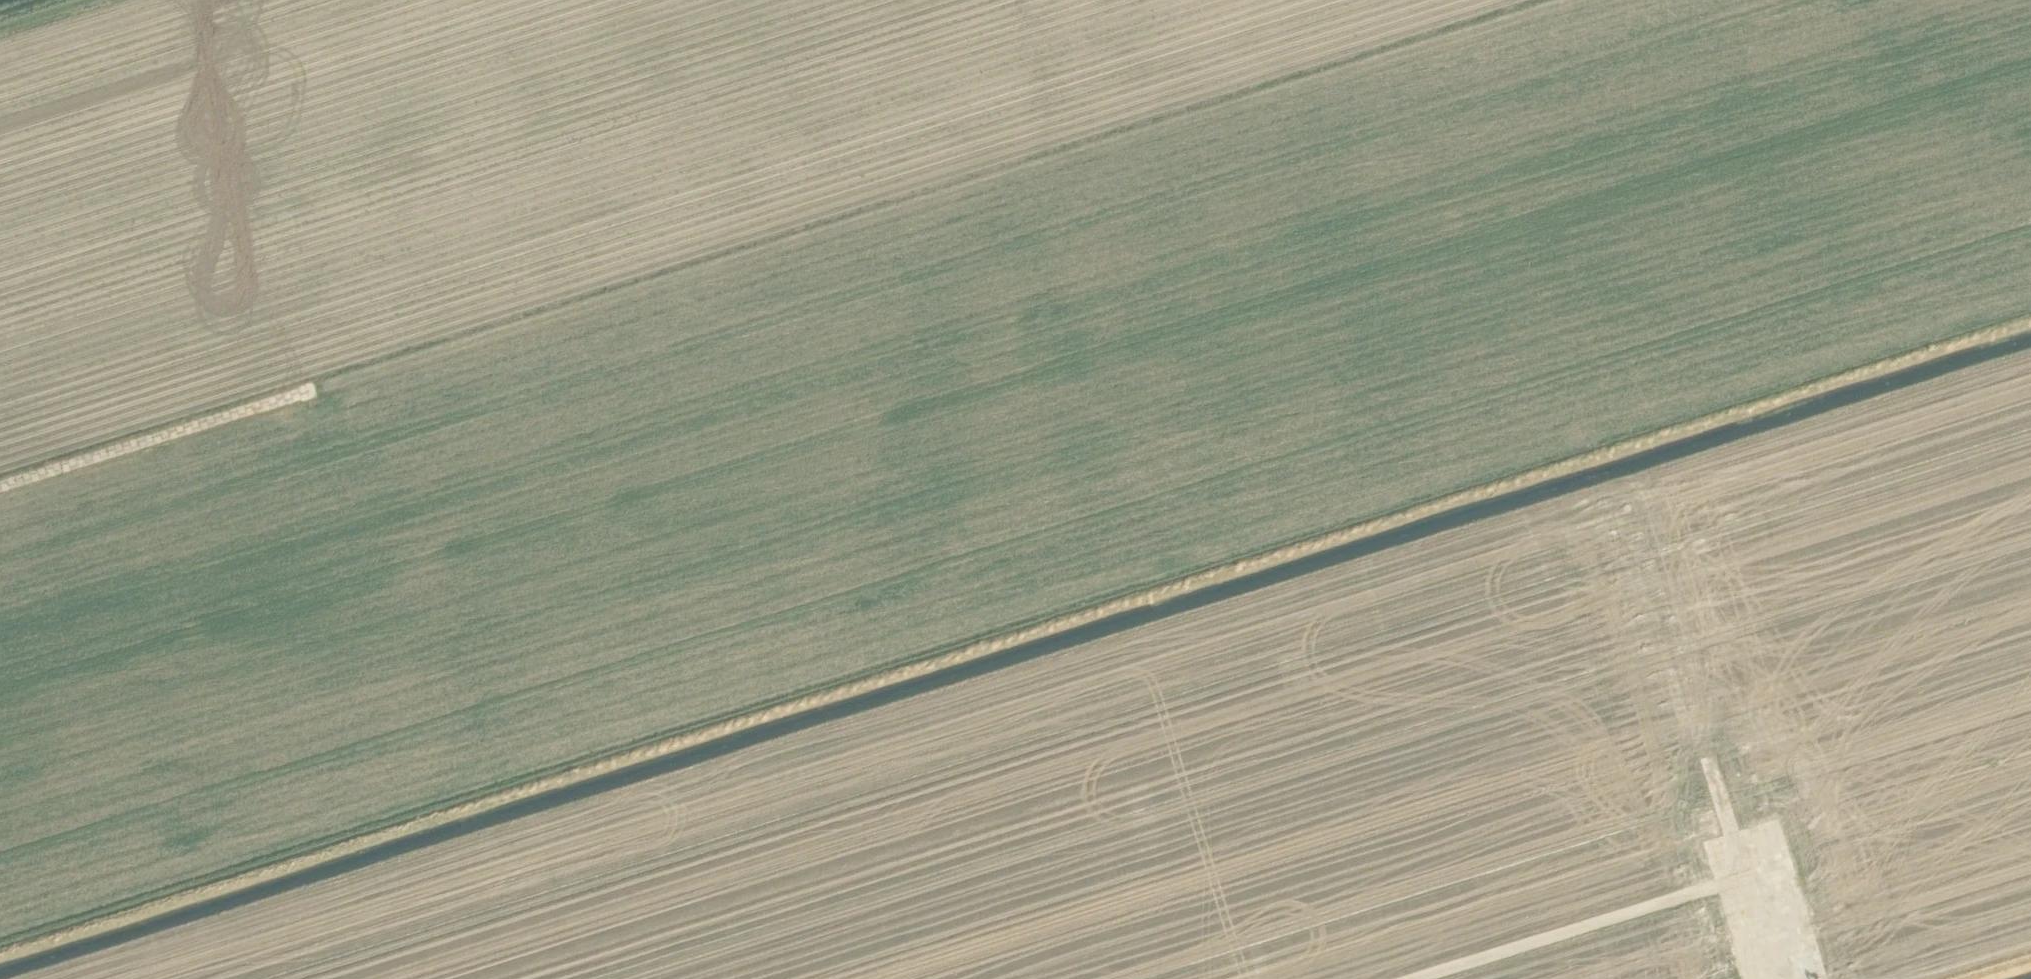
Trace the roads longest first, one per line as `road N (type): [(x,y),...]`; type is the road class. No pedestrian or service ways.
road 1 (track): [(1416,978),(1754,876)]

